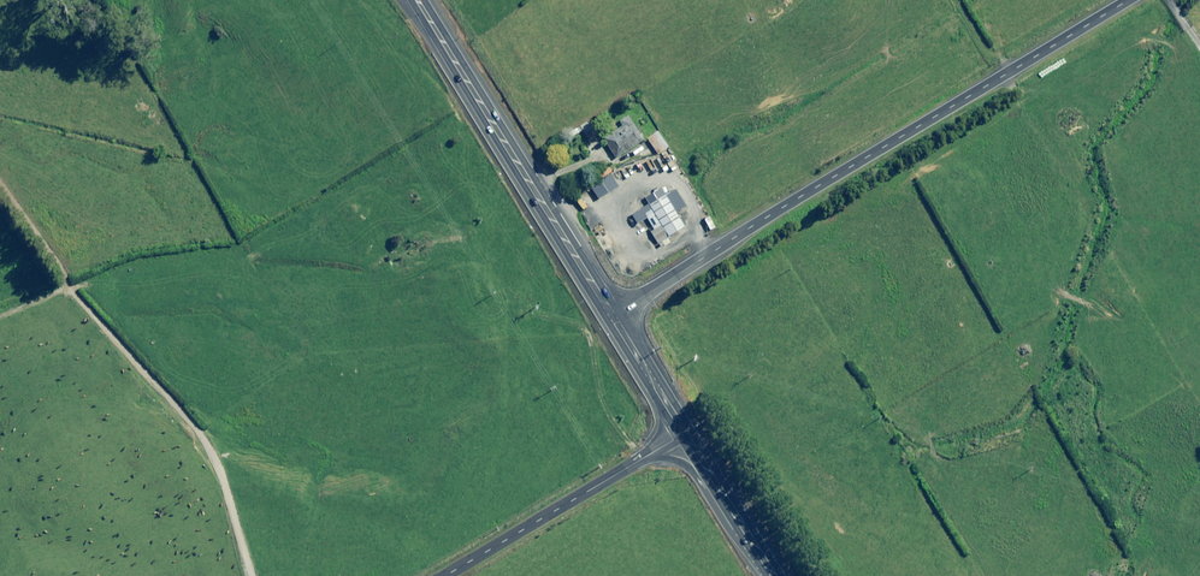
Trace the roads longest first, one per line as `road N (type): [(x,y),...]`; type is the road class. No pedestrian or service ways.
road 1 (unclassified): [(613,314),(1128,0)]
road 2 (trunk): [(418,0),(613,314)]
road 3 (tertiary): [(447,575),(688,432)]
road 4 (trunk): [(688,432),(777,575)]
road 5 (trunk): [(613,314),(688,432)]

